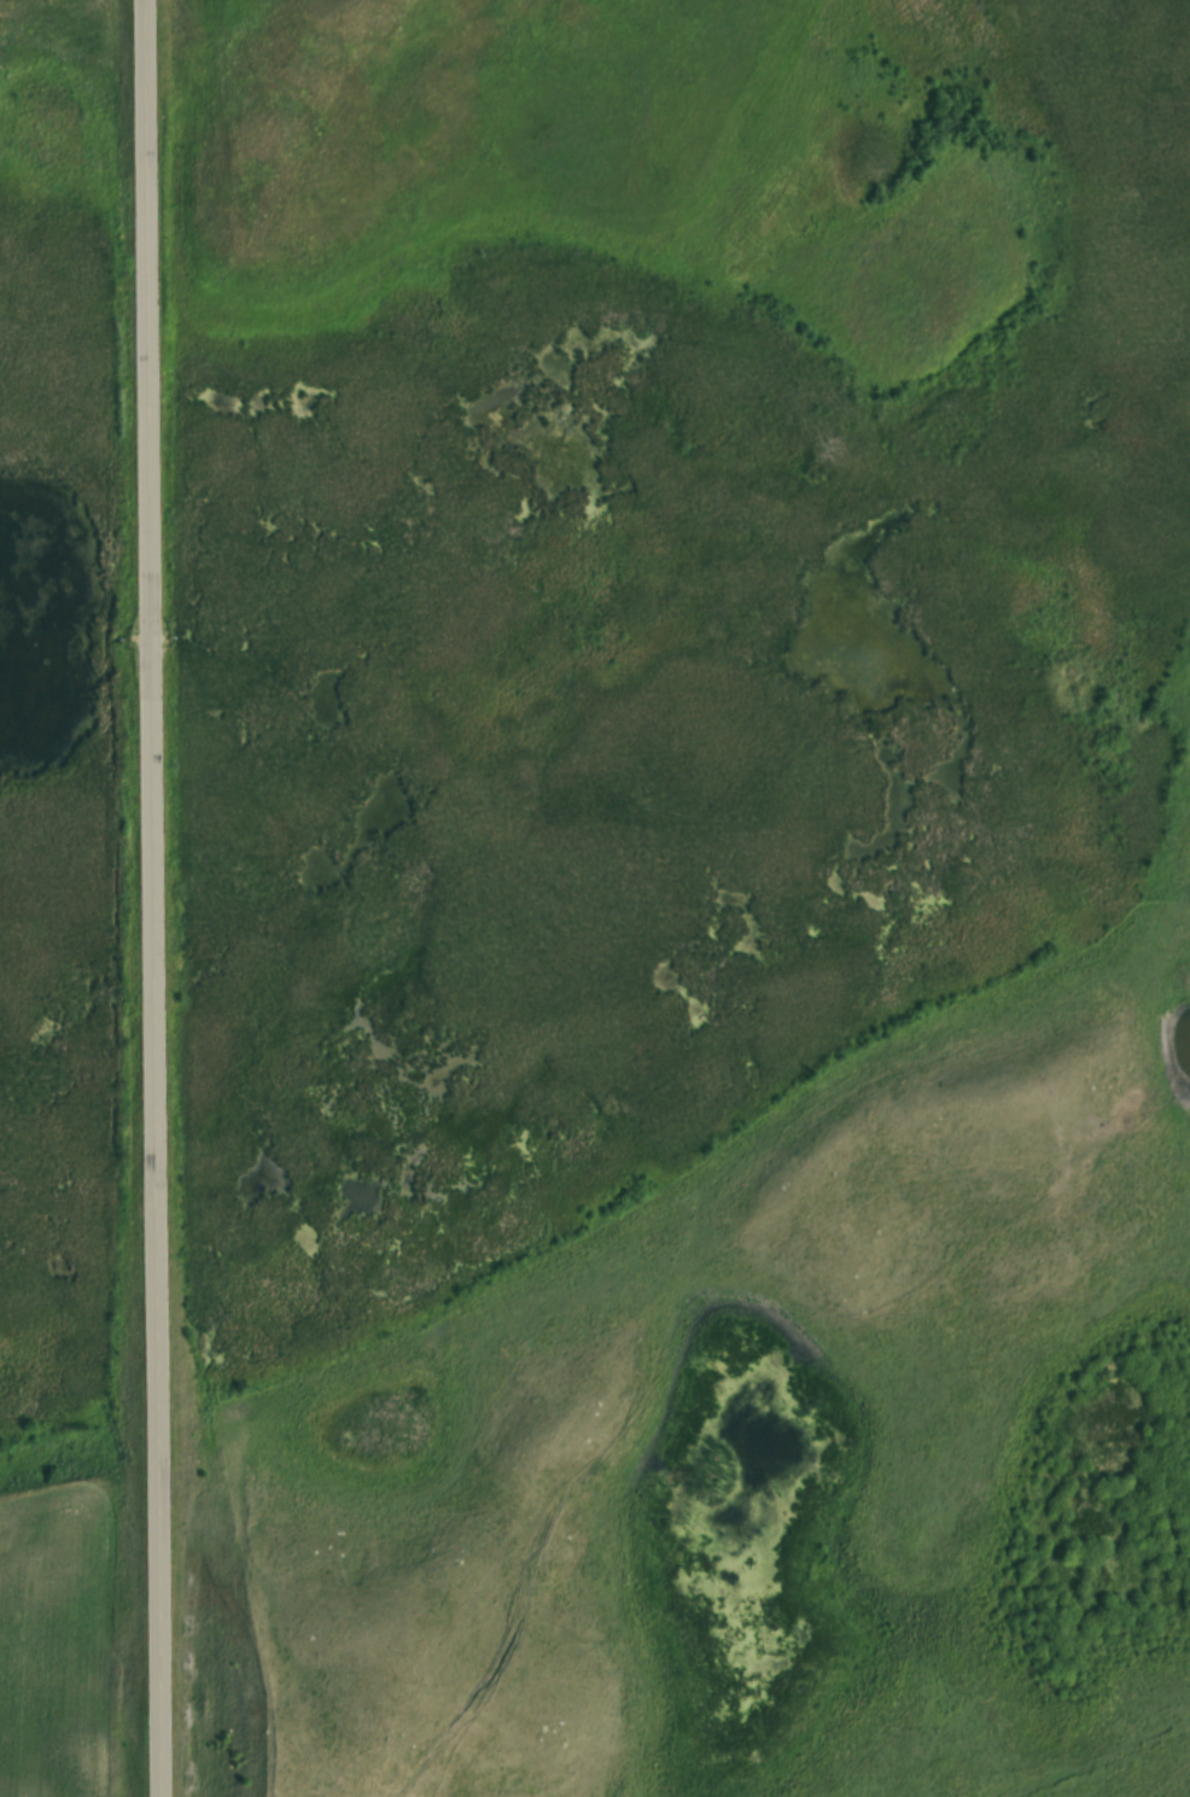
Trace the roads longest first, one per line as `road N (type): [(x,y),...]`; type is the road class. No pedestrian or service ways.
road 1 (tertiary): [(169,1796),(157,0)]

